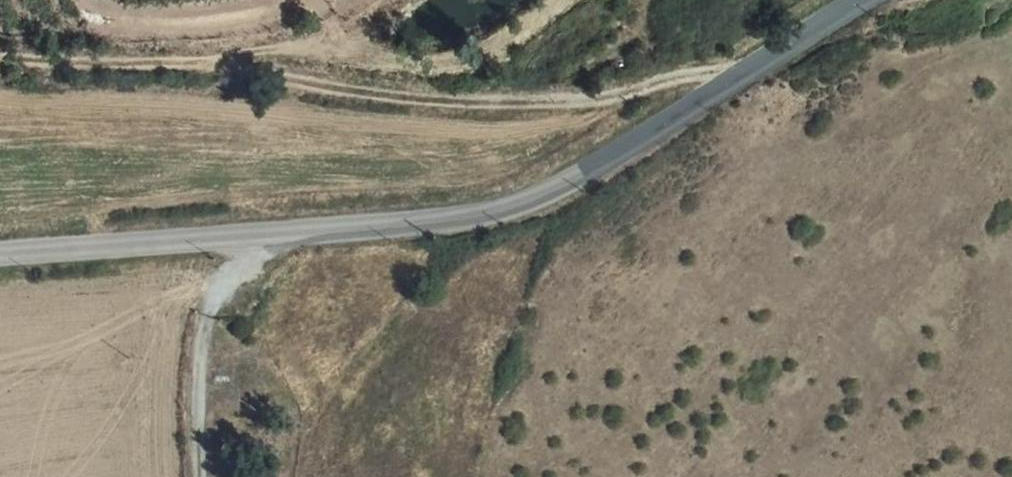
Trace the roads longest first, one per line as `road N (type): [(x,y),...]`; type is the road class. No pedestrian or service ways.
road 1 (tertiary): [(0,260),(504,217),(634,156),(886,0)]
road 2 (track): [(758,73),(503,106),(387,100),(290,77),(168,66),(0,65)]

